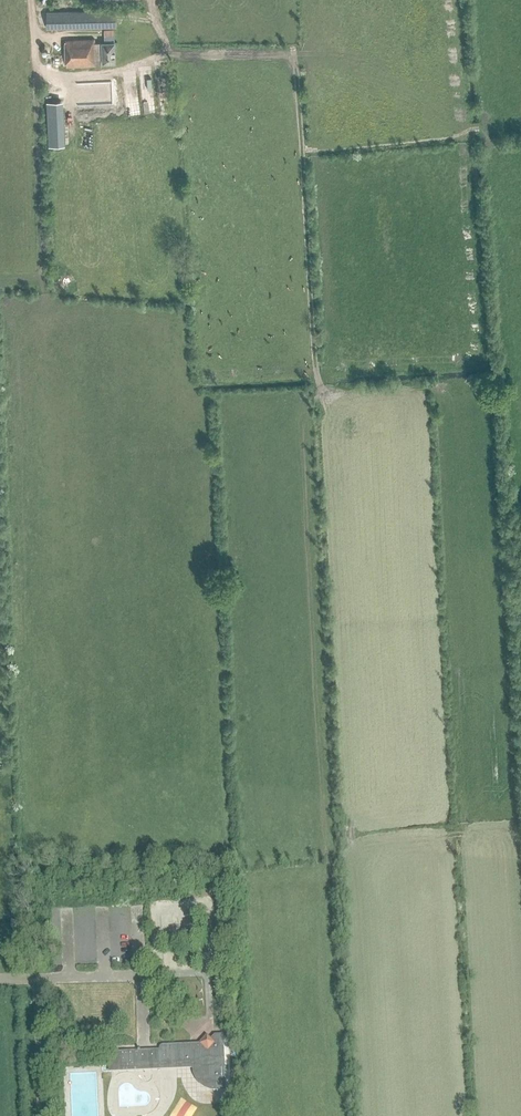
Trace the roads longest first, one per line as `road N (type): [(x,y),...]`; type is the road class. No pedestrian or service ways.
road 1 (track): [(34,68),(73,75),(167,56),(296,54),(316,378)]
road 2 (track): [(34,68),(44,293)]
road 3 (track): [(480,129),(302,151)]

